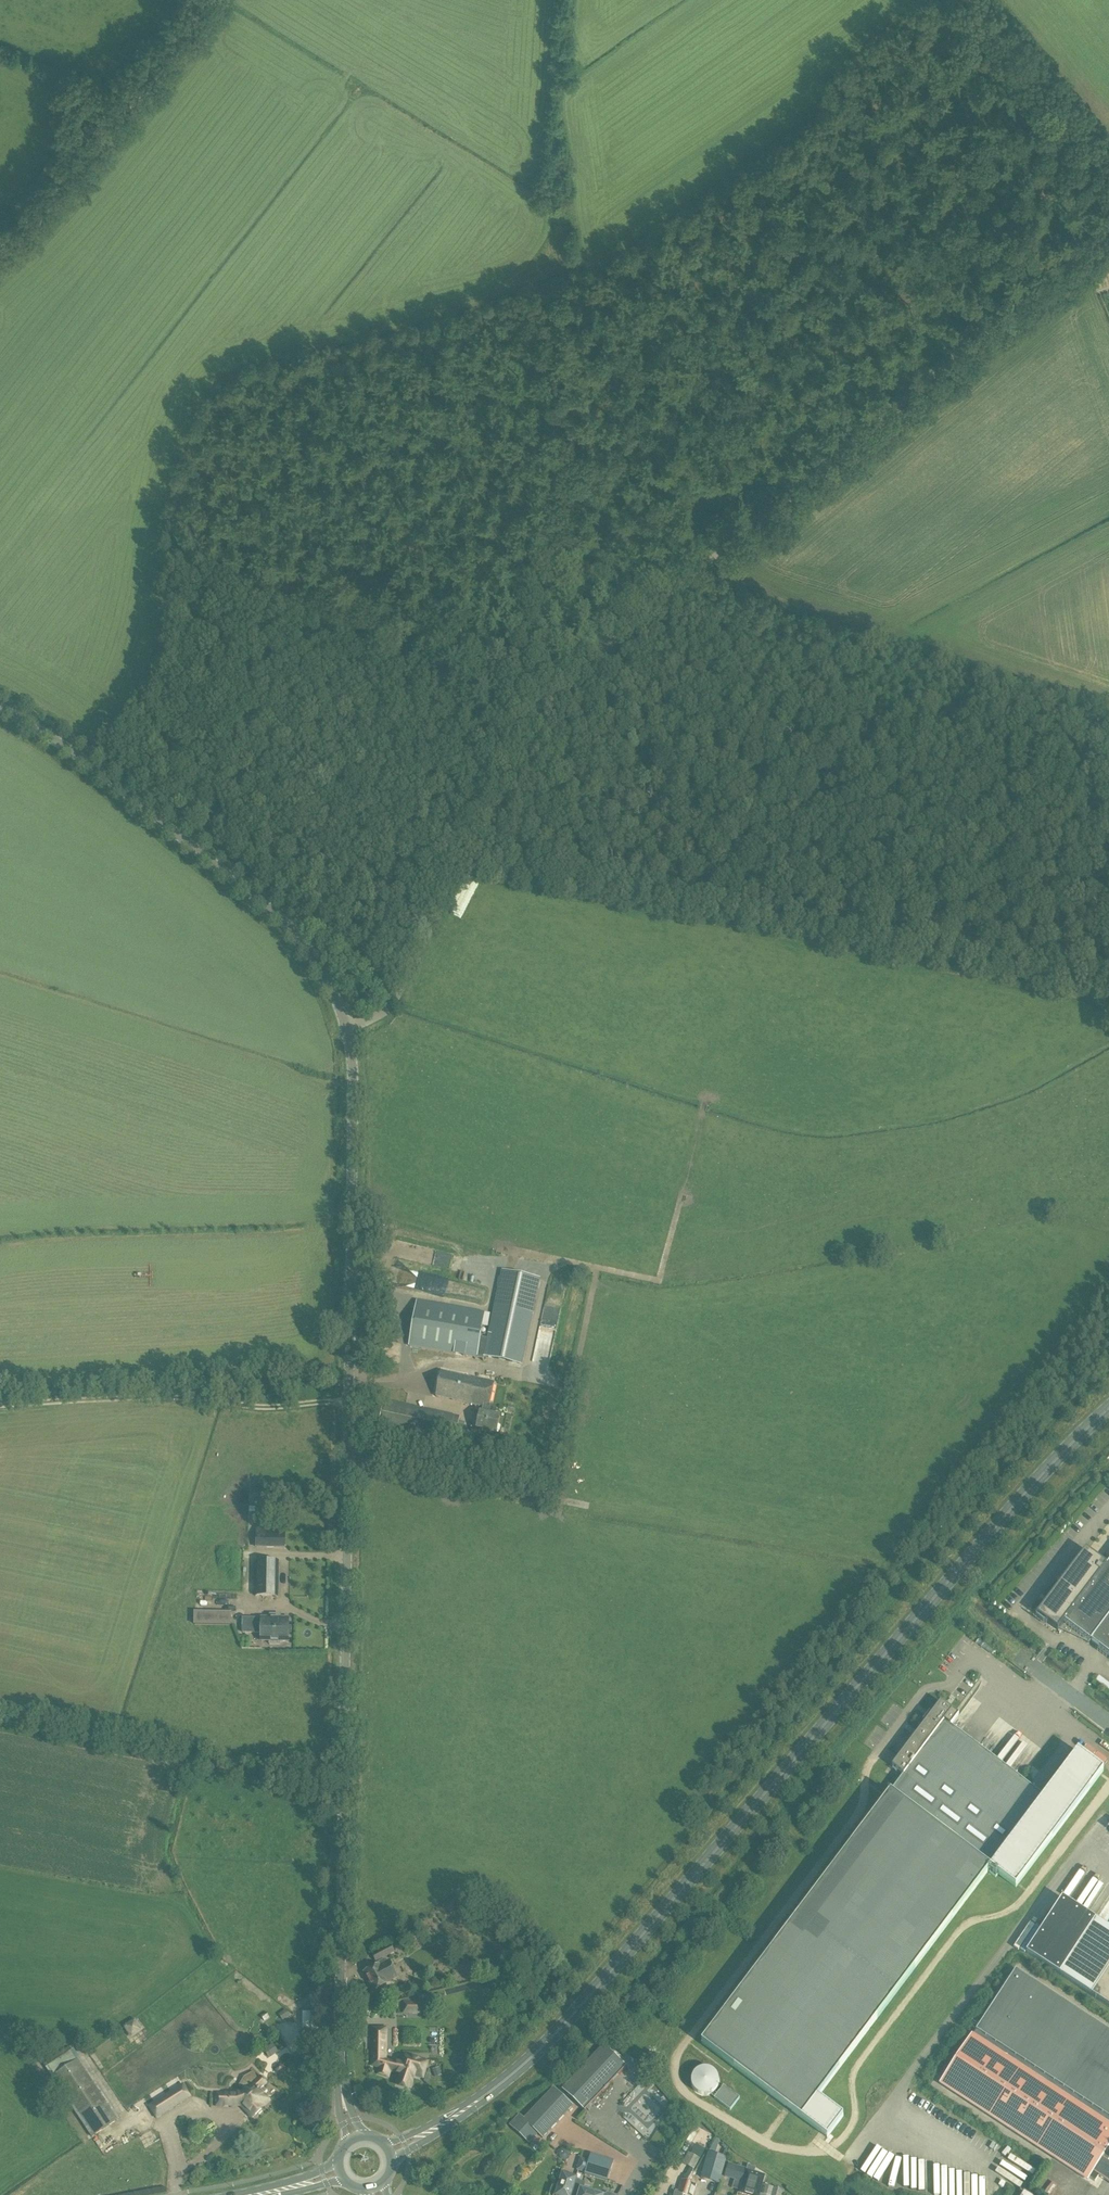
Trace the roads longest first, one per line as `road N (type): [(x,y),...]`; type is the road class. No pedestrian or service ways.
road 1 (primary): [(386,2155),(482,2101),(534,2057),(1029,1488),(1108,1410)]
road 2 (unclassified): [(1108,241),(531,712)]
road 3 (tertiary): [(354,2142),(339,2067),(349,1452)]
road 4 (track): [(511,753),(1108,903)]
road 5 (tertiary): [(348,1034),(303,941),(249,889),(57,739),(0,708)]
road 6 (tertiary): [(349,1452),(348,1034)]
road 7 (unclassified): [(348,1034),(392,1005),(531,712)]
road 8 (track): [(531,712),(352,601),(189,590)]
road 9 (track): [(349,1405),(150,1394),(0,1405)]
road 10 (unclassified): [(0,240),(126,96),(190,0)]
road 11 (track): [(1108,171),(966,0)]
road 12 (residential): [(565,1502),(349,1452)]

